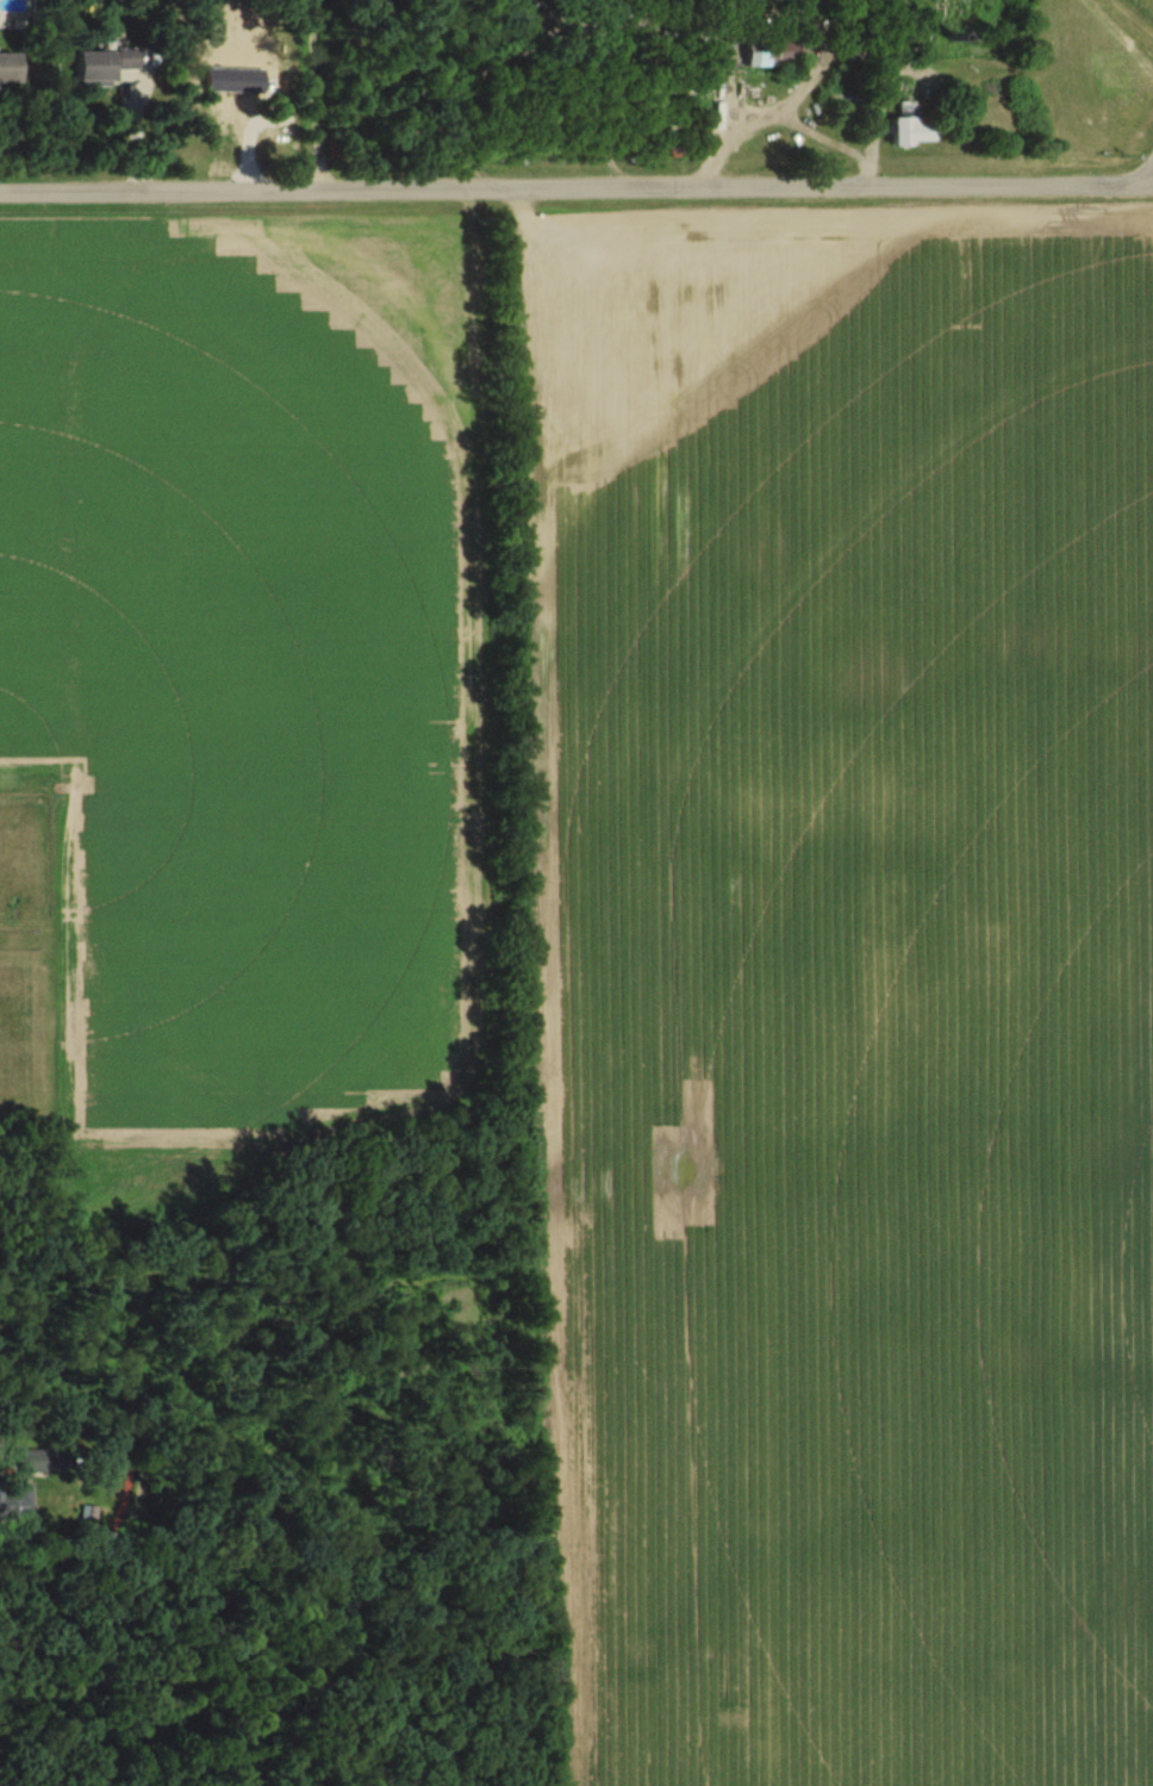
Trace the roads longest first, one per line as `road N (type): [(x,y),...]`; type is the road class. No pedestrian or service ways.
road 1 (residential): [(0,197),(1152,185)]

